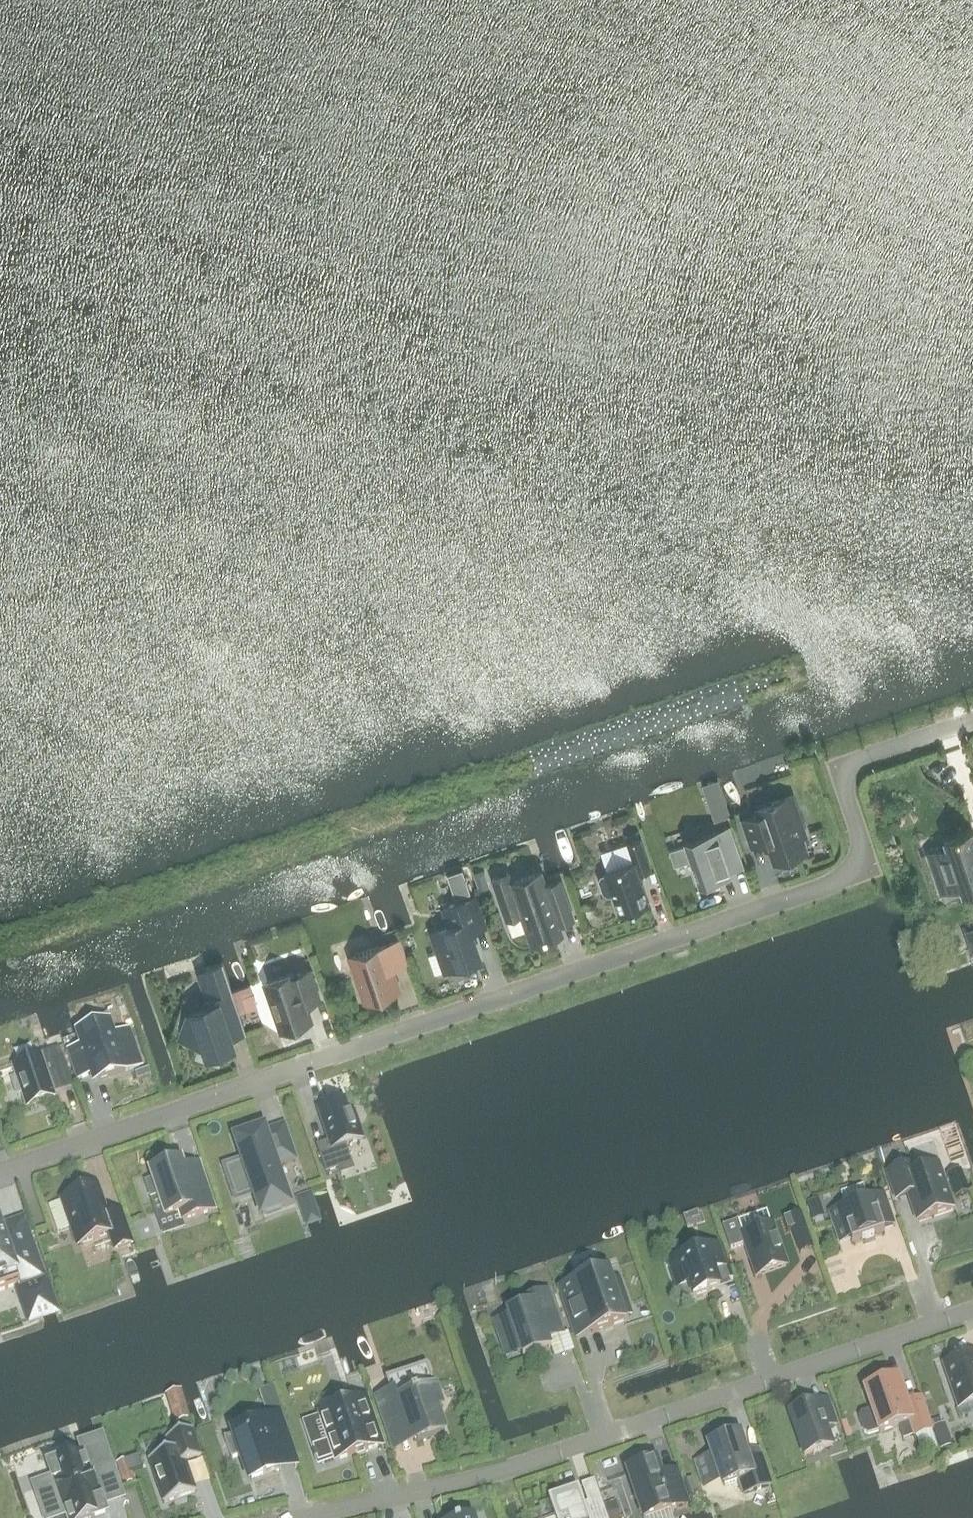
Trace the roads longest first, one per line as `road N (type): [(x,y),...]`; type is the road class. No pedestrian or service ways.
road 1 (residential): [(0,1170),(846,877),(865,850),(847,794),(845,777),(856,762),(972,722)]
road 2 (residential): [(972,1309),(518,1466),(297,1517)]

